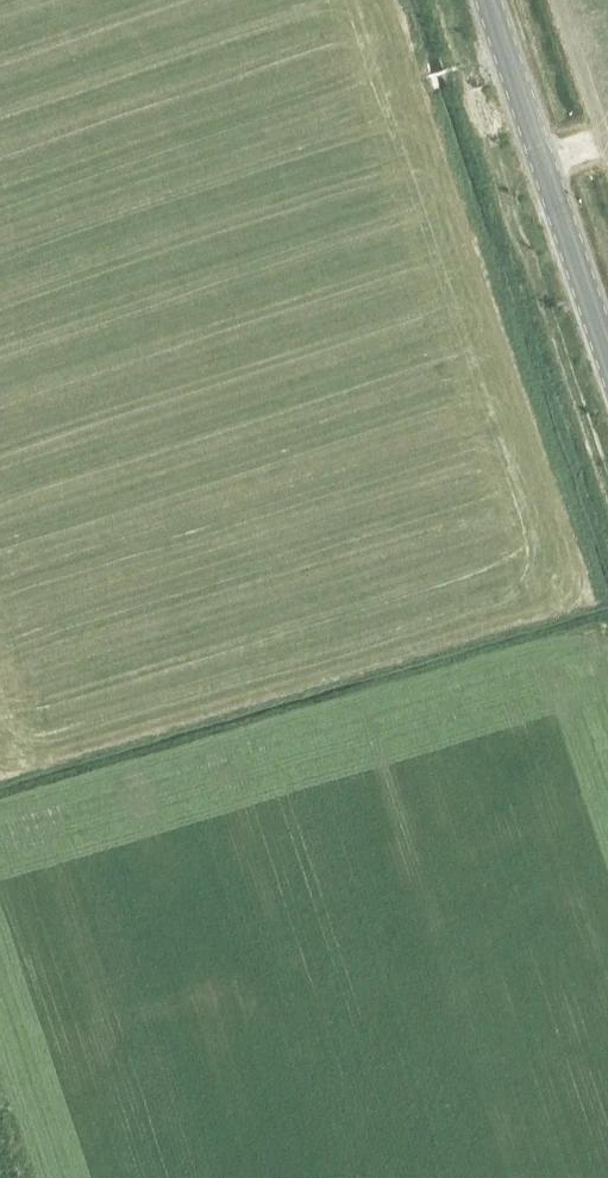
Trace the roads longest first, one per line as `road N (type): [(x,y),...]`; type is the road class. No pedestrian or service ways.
road 1 (secondary): [(489,0),(607,358)]

